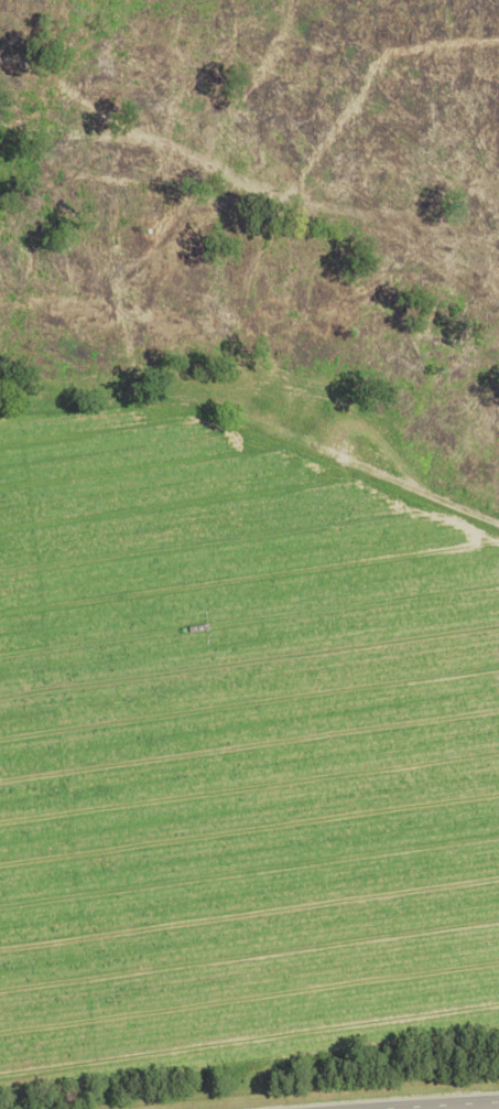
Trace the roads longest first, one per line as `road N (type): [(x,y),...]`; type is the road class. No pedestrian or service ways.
road 1 (trunk): [(498,1101),(370,1108)]

